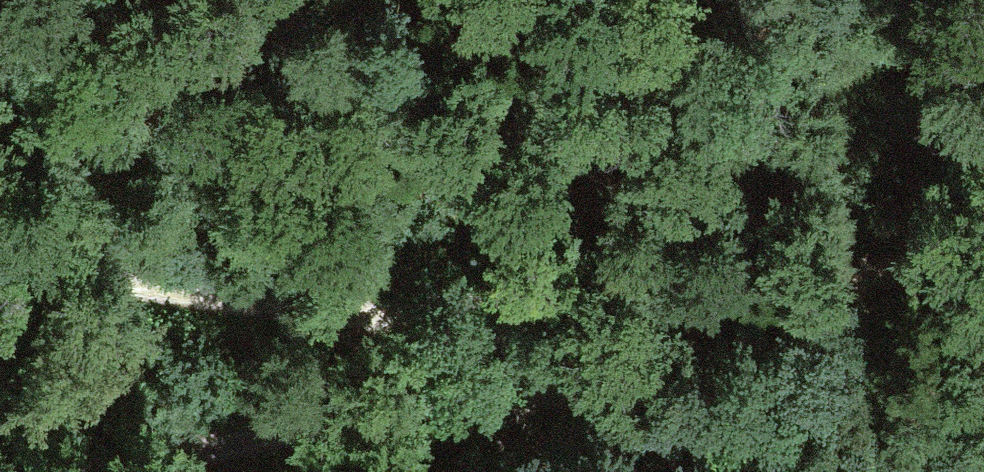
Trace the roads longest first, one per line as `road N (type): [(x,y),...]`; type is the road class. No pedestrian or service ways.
road 1 (track): [(550,363),(396,327),(0,271)]
road 2 (track): [(550,363),(636,333),(983,244)]
road 3 (track): [(550,363),(605,396),(983,429)]
road 4 (track): [(160,471),(550,363)]

